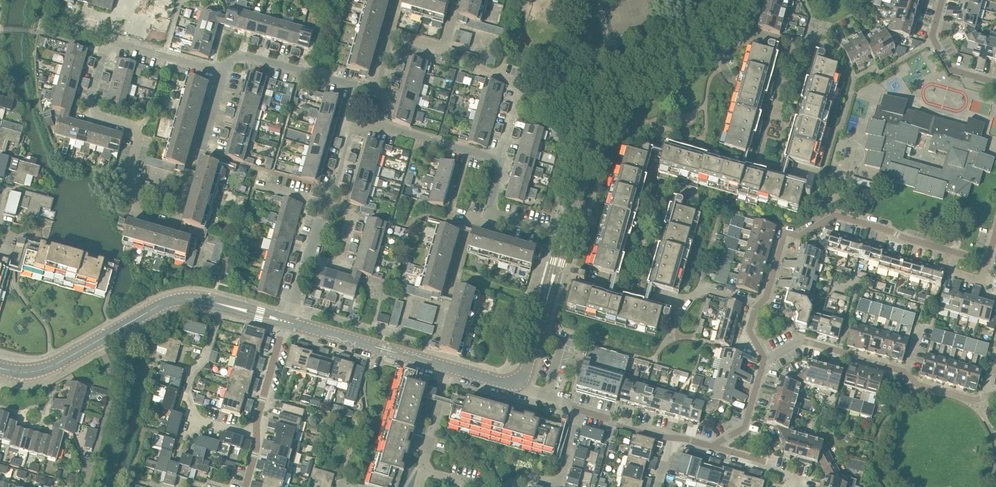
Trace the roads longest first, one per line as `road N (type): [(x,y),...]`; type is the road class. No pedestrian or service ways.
road 1 (residential): [(222,72),(177,228),(134,216),(138,172),(129,167),(137,135),(93,110),(107,52)]
road 2 (tertiary): [(566,237),(606,109),(707,41)]
road 3 (tertiary): [(0,368),(52,366),(180,300)]
road 4 (residential): [(373,88),(242,53),(222,72)]
road 5 (residential): [(499,159),(521,85),(479,72),(490,37)]
road 6 (tertiary): [(451,368),(303,326)]
road 7 (residential): [(763,358),(799,342),(905,373)]
road 8 (residential): [(438,341),(473,217),(493,214)]
road 9 (residential): [(840,215),(799,235),(785,233),(765,301),(756,305)]
road 10 (residential): [(497,486),(530,477),(561,479),(582,411)]
road 11 (residential): [(716,55),(747,34),(806,49),(810,37),(827,42)]
road 12 (residential): [(499,159),(377,124)]
road 13 (residential): [(308,258),(343,268),(355,216),(324,204)]
road 14 (residential): [(995,82),(948,68),(932,42),(942,0)]
road 15 (residential): [(107,52),(116,43),(222,72)]
road 16 (residential): [(840,215),(956,252)]

